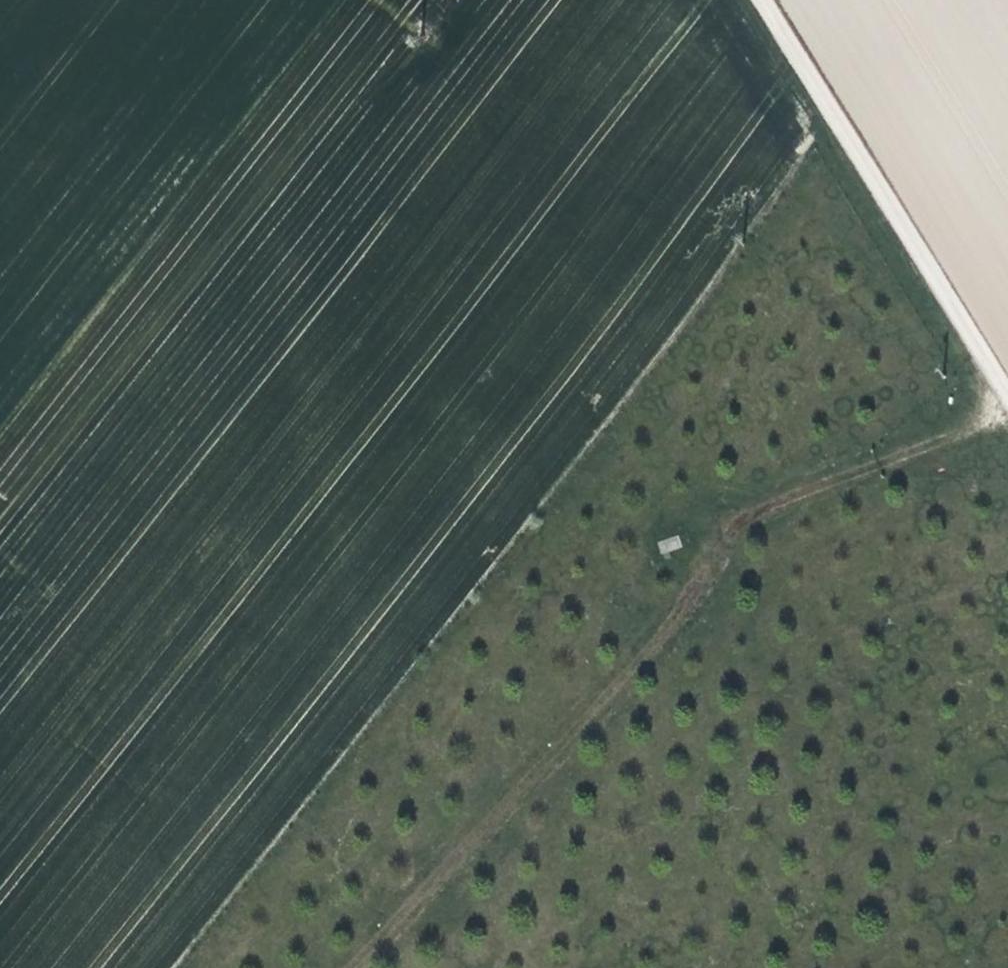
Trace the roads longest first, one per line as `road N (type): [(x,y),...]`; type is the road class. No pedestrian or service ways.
road 1 (track): [(1007,410),(752,0)]

